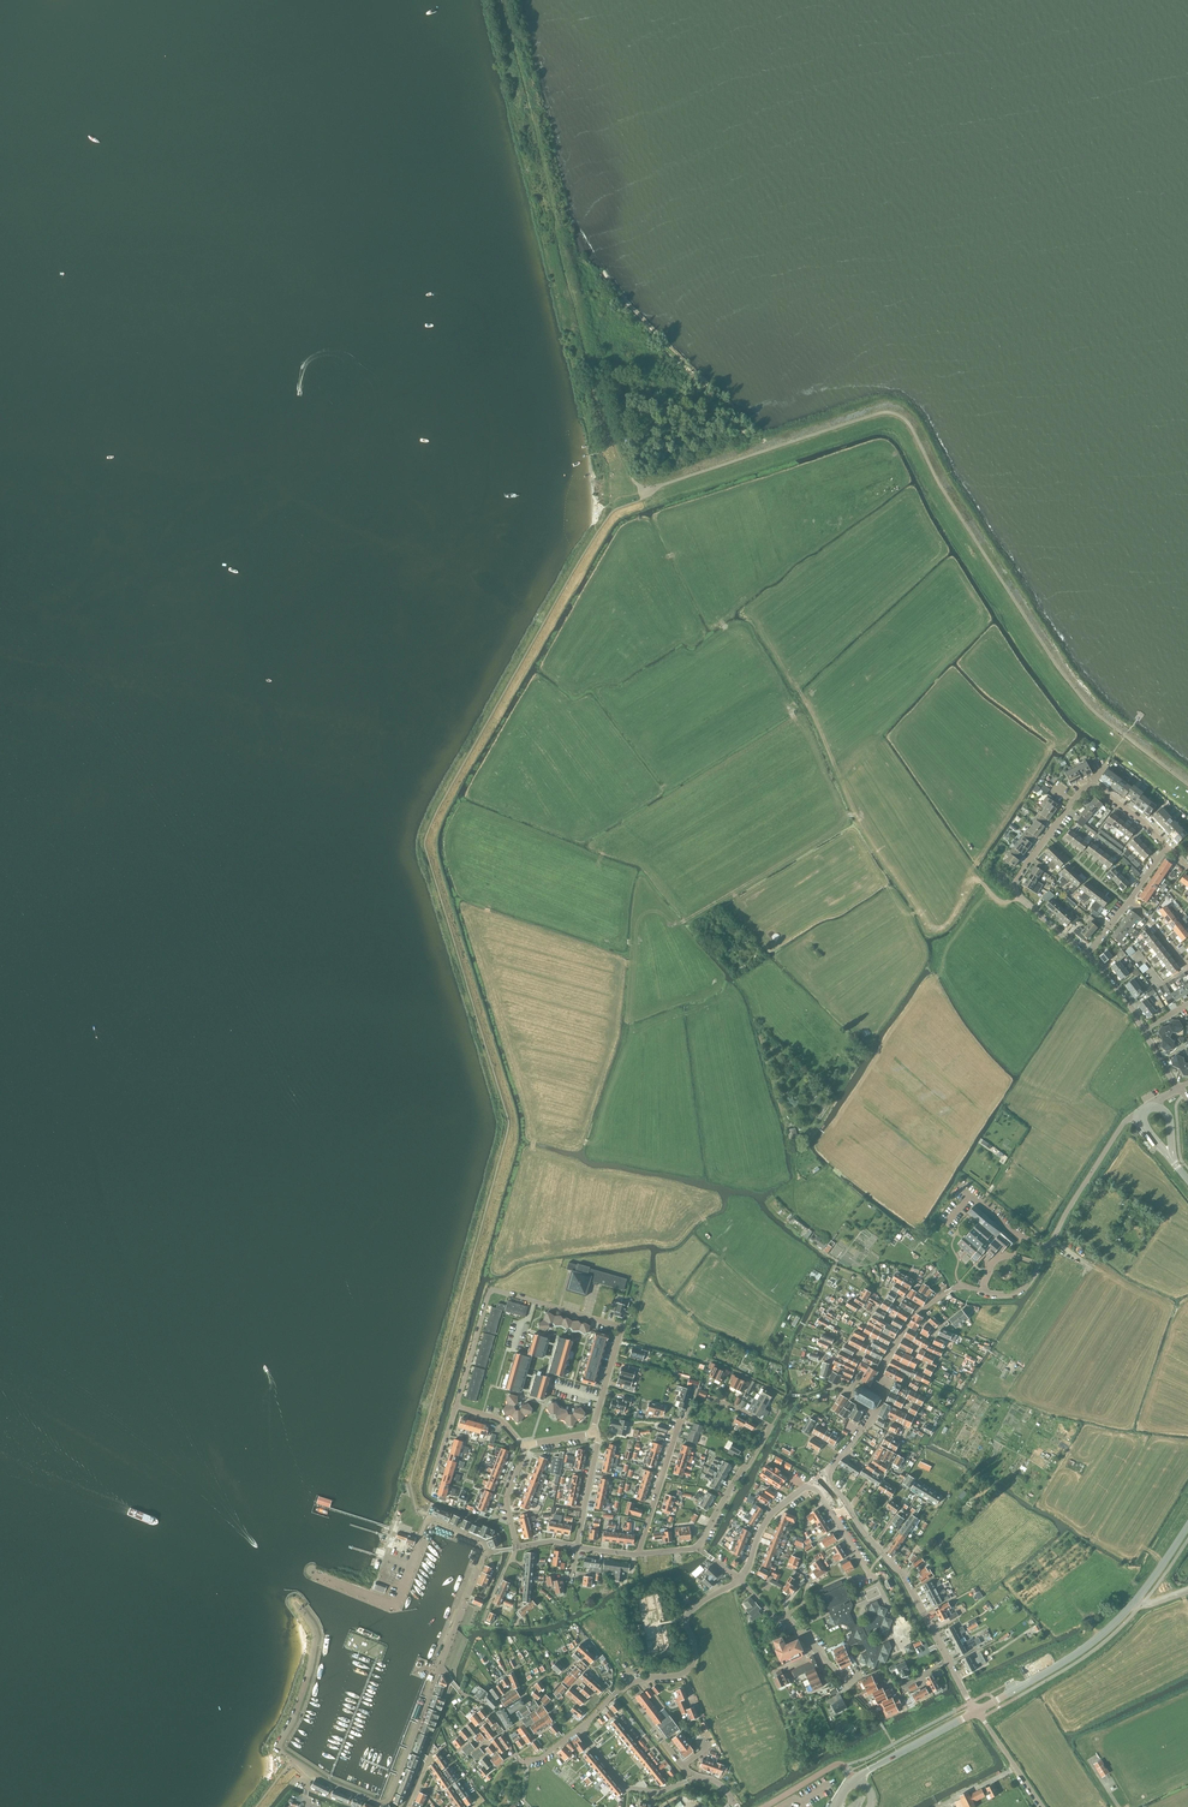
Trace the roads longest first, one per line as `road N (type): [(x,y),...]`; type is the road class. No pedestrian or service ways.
road 1 (residential): [(886,1398),(881,1372),(915,1314),(961,1286),(1001,1296),(1027,1288),(1125,1123),(1142,1119)]
road 2 (residential): [(978,1712),(902,1573),(828,1471)]
road 3 (residential): [(458,1407),(491,1290),(623,1327)]
road 4 (residential): [(293,1761),(385,1804),(442,1667)]
road 5 (residential): [(579,1730),(630,1685),(691,1669),(690,1614),(742,1579)]
road 6 (residential): [(315,1573),(395,1604),(430,1518),(485,1542),(487,1551)]
road 7 (residential): [(1088,958),(1018,896),(1017,883),(1074,803)]
road 8 (unclassified): [(978,1712),(1097,1641),(1138,1602)]
road 9 (residential): [(293,1761),(279,1744),(306,1684),(318,1631),(300,1608)]
road 10 (residential): [(861,1678),(848,1684),(742,1579)]
road 11 (residential): [(541,1759),(522,1762),(497,1715),(464,1695),(442,1667)]
road 12 (residential): [(699,1550),(772,1427)]
road 13 (residential): [(639,1556),(682,1420)]
road 14 (unclassified): [(857,1779),(978,1712)]
road 15 (residential): [(442,1667),(487,1551)]
road 16 (residential): [(742,1579),(765,1525),(812,1484)]

